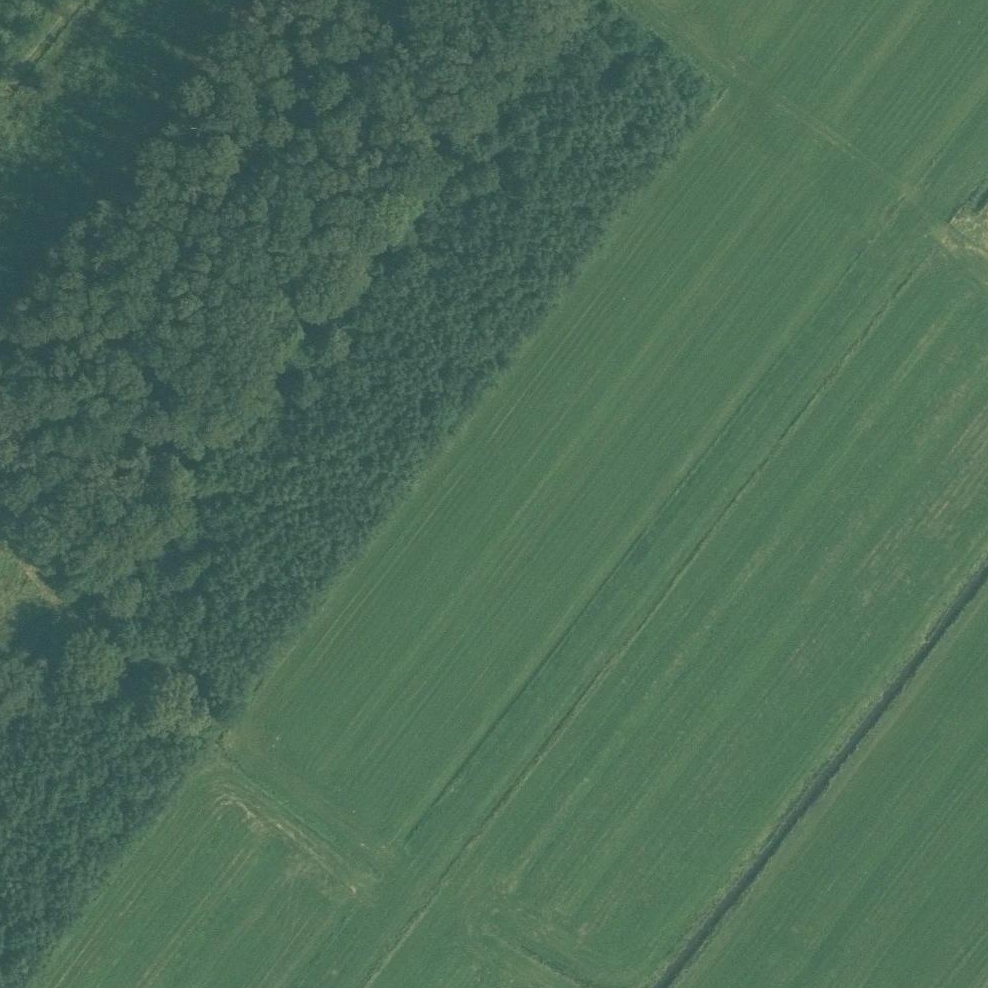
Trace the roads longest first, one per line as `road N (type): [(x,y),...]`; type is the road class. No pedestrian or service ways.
road 1 (track): [(0,700),(548,0)]
road 2 (track): [(0,523),(28,547),(60,600),(241,736)]
road 3 (track): [(192,0),(142,38),(0,189)]
road 4 (track): [(80,0),(0,103)]

